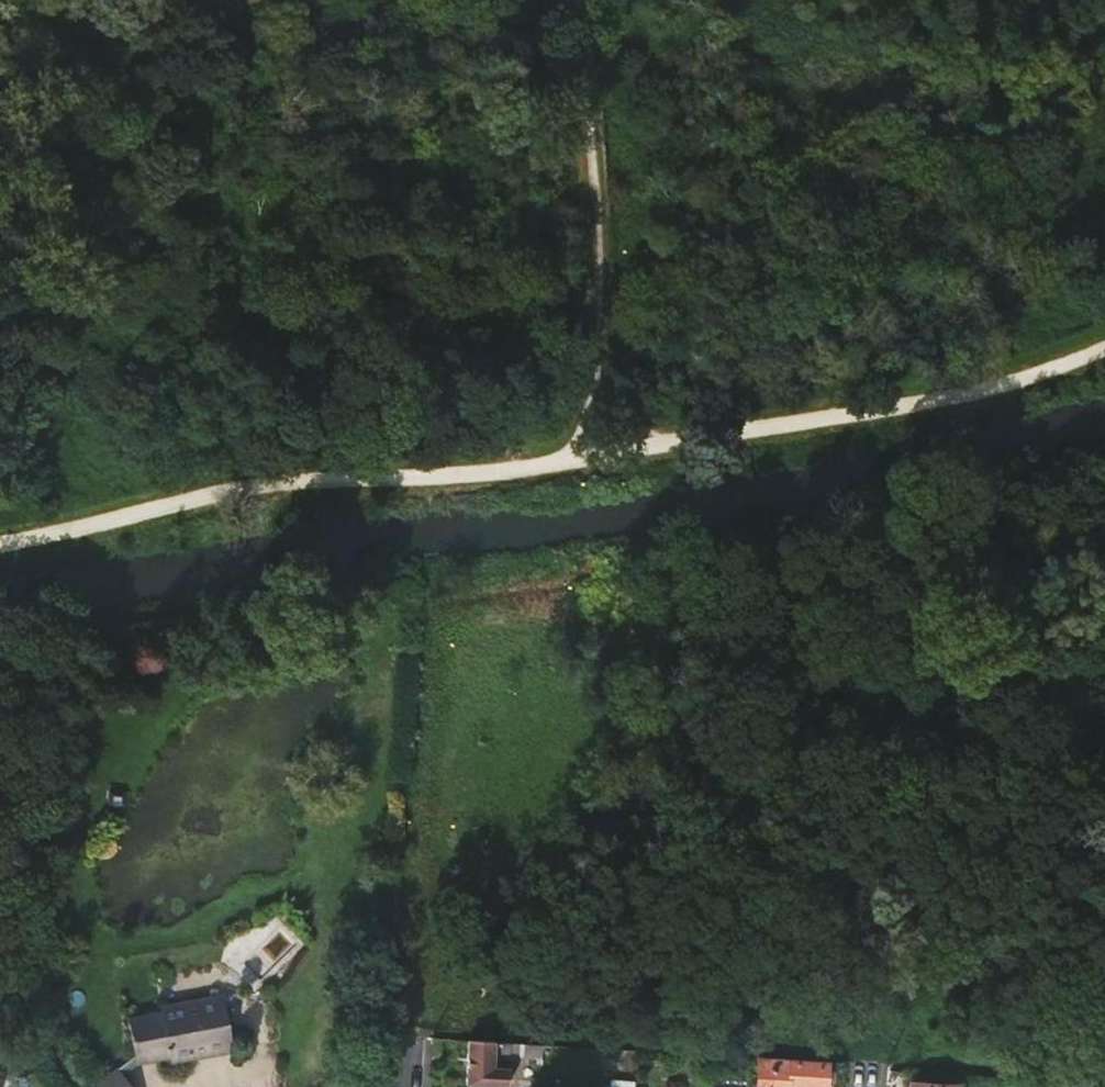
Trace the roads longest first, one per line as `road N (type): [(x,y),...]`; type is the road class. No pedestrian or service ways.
road 1 (track): [(0,543),(230,490),(496,473),(906,402),(988,387),(1104,347)]

